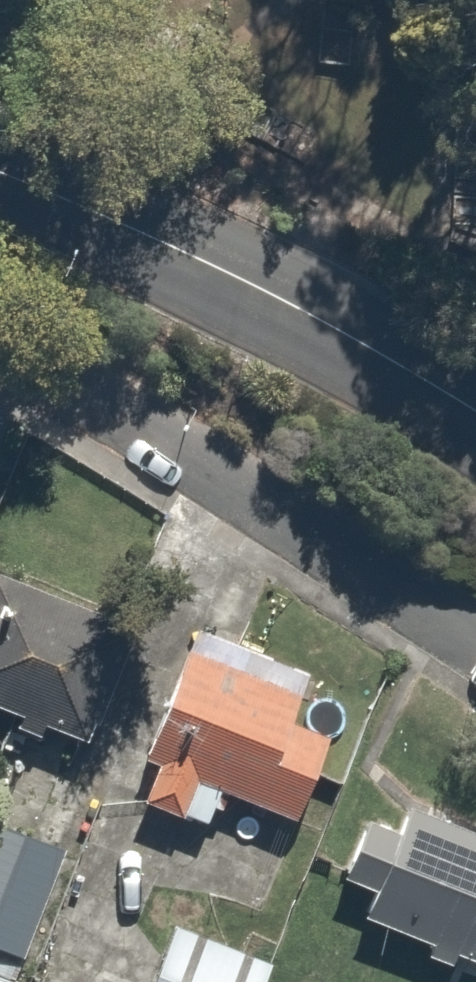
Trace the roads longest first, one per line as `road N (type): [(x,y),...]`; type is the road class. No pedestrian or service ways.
road 1 (residential): [(475,641),(207,466),(0,357)]
road 2 (residential): [(0,173),(274,297),(475,410)]

